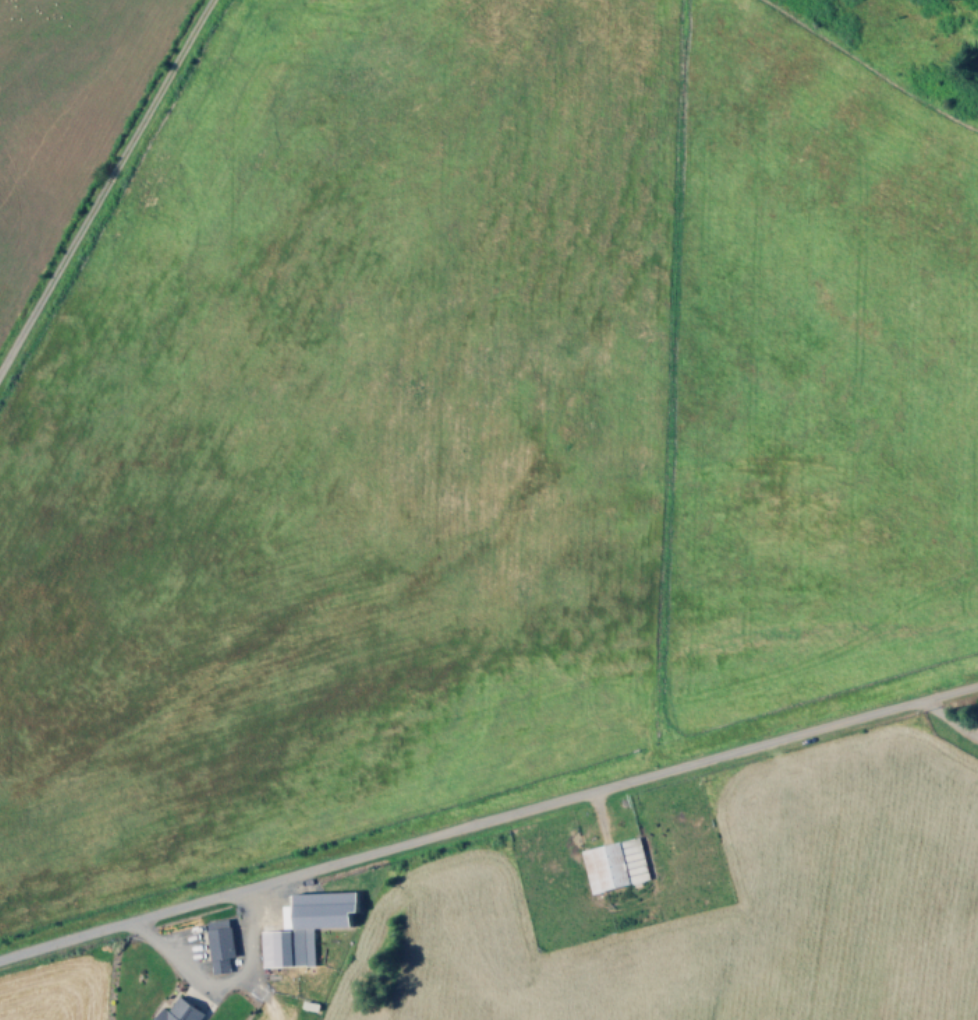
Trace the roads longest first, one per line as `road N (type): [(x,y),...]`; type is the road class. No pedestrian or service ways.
road 1 (residential): [(0,958),(977,685)]

